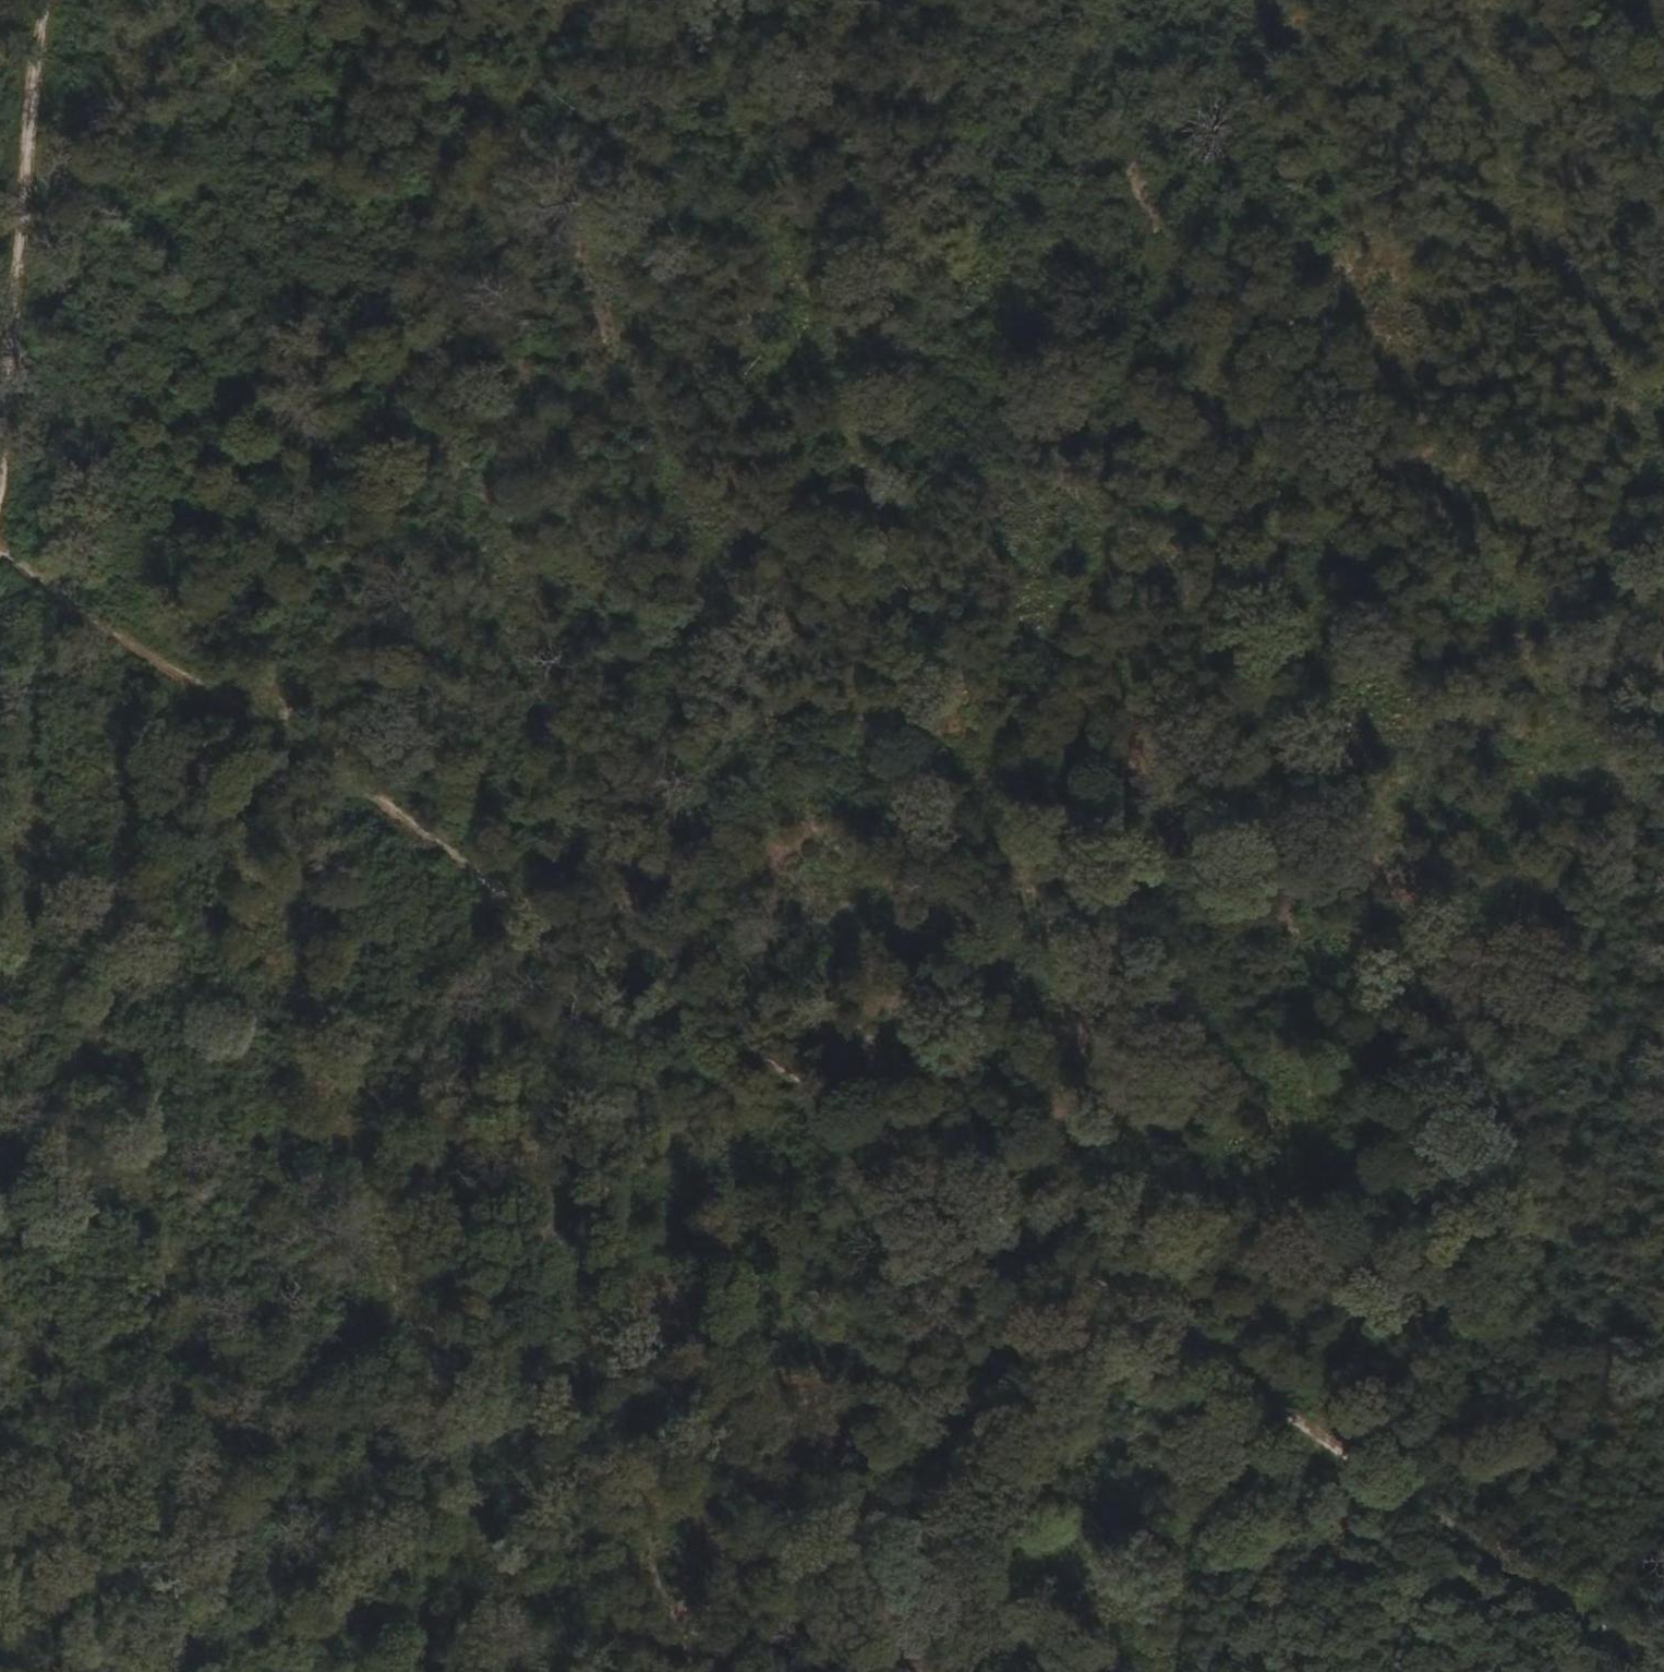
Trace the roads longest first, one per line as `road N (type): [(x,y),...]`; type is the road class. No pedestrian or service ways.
road 1 (track): [(1663,1668),(0,548)]
road 2 (track): [(50,0),(31,97),(0,421)]

